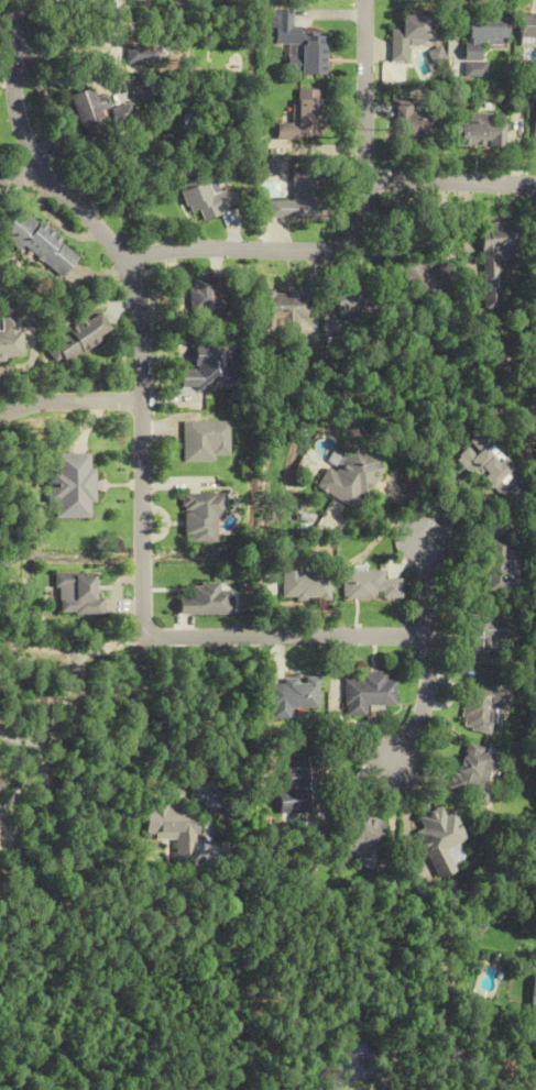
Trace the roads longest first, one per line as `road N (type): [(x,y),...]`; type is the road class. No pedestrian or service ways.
road 1 (residential): [(14,0),(23,132),(44,174),(124,264),(139,304),(145,637)]
road 2 (residential): [(365,0),(363,220),(351,244),(321,252),(175,250),(124,264)]
road 3 (residential): [(145,637),(422,637),(423,539)]
road 4 (residential): [(364,180),(535,186)]
road 5 (residential): [(143,401),(58,401),(0,419)]
road 6 (residential): [(422,637),(419,704),(392,760)]

